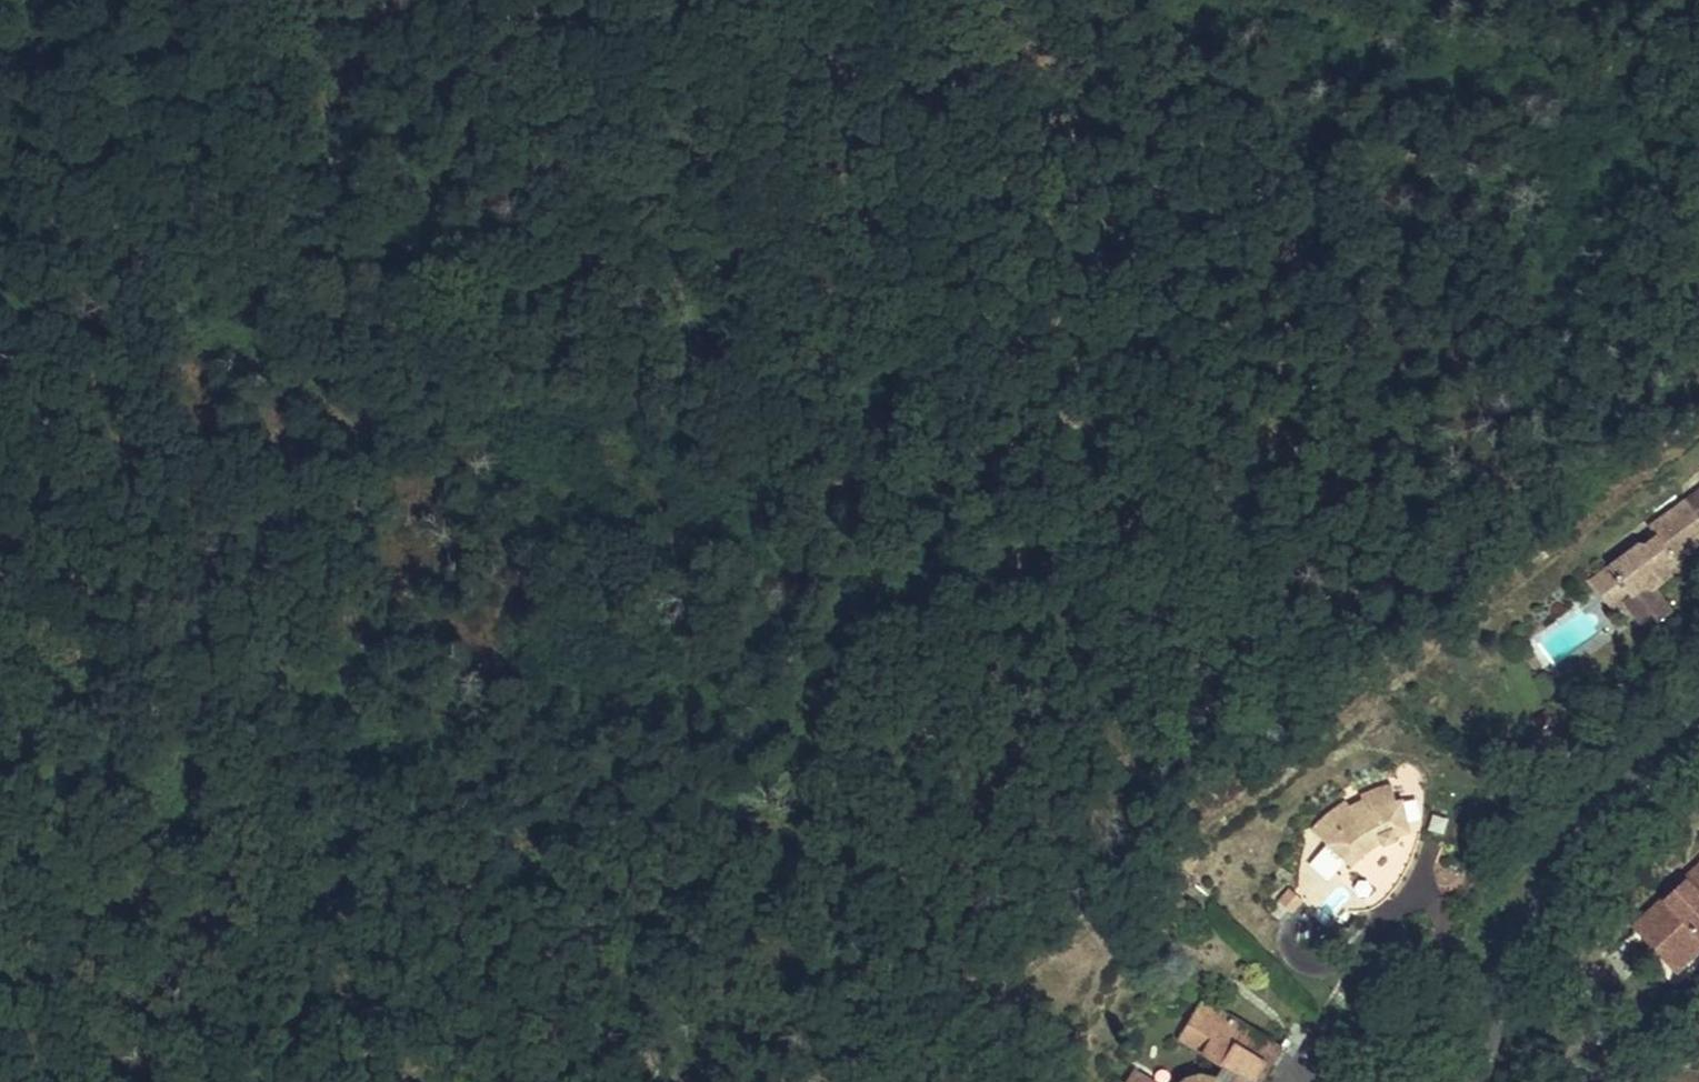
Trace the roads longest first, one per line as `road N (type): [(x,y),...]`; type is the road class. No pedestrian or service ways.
road 1 (residential): [(1698,717),(1591,819),(1504,934),(1471,1081)]

